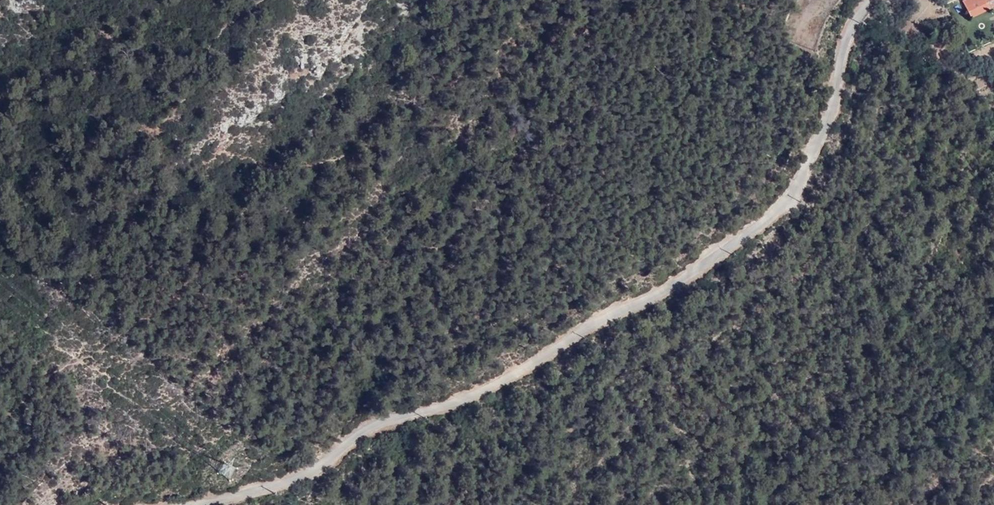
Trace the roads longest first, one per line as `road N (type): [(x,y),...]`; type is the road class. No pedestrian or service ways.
road 1 (residential): [(862,0),(788,196),(706,262),(652,297),(598,316),(480,393),(375,422),(277,490),(170,504)]

